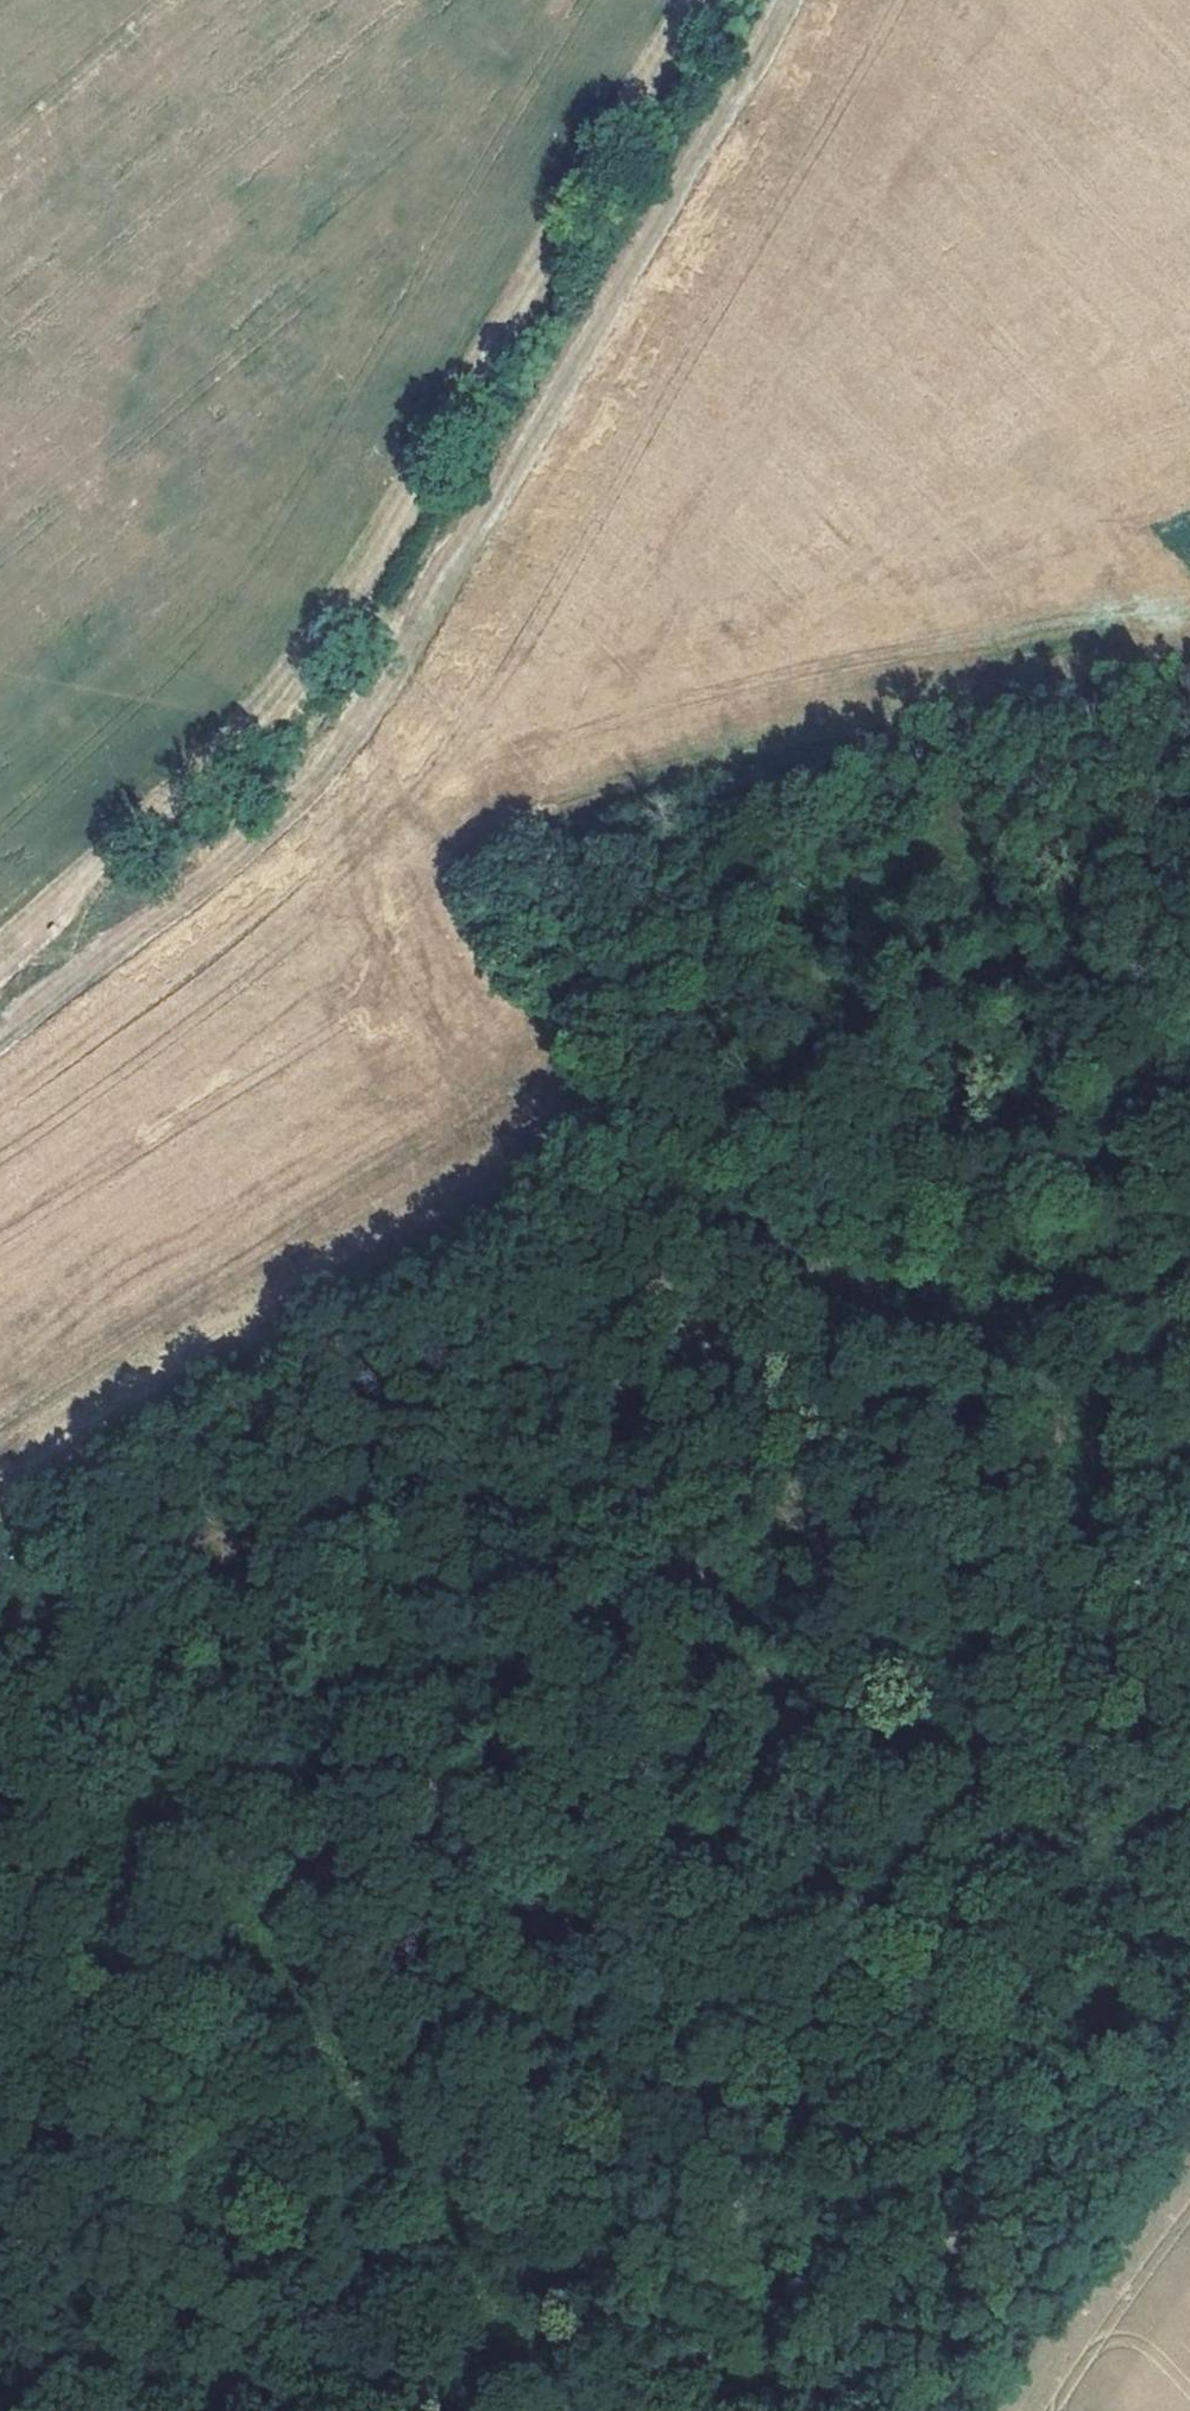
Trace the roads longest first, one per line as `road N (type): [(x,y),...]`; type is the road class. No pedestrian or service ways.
road 1 (track): [(1189,2006),(1023,2202),(619,2410)]

